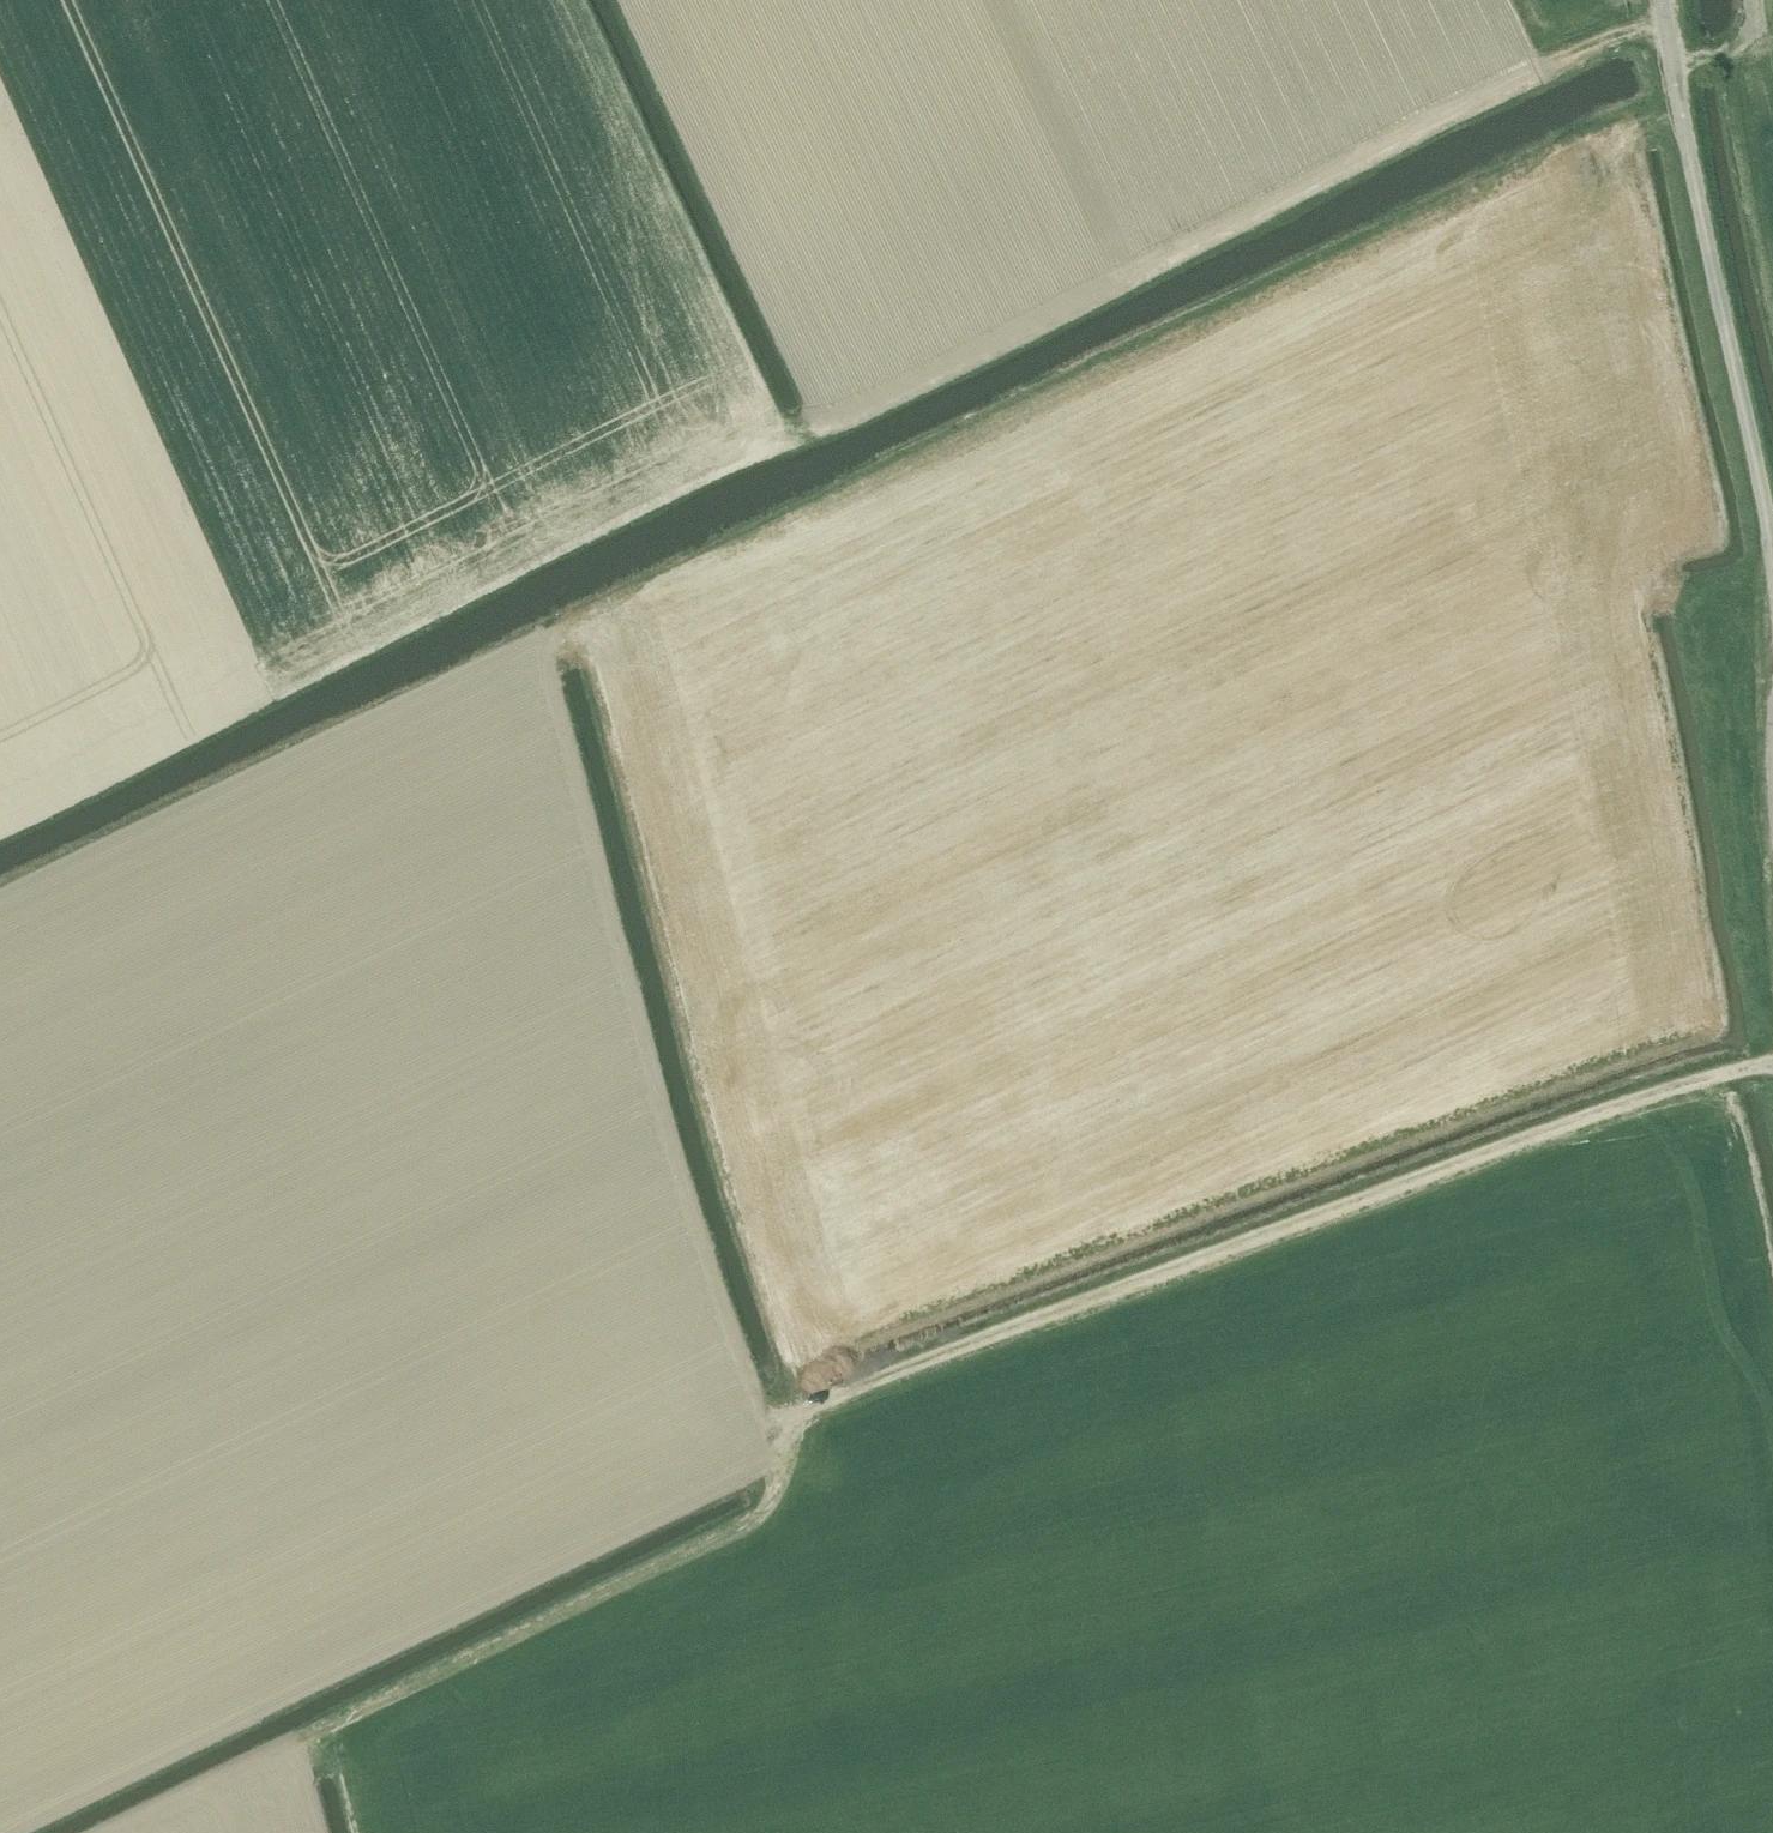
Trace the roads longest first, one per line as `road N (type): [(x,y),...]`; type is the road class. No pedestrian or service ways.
road 1 (track): [(1772,1068),(1712,1078),(776,1440)]
road 2 (unclassified): [(1772,553),(1663,0)]

